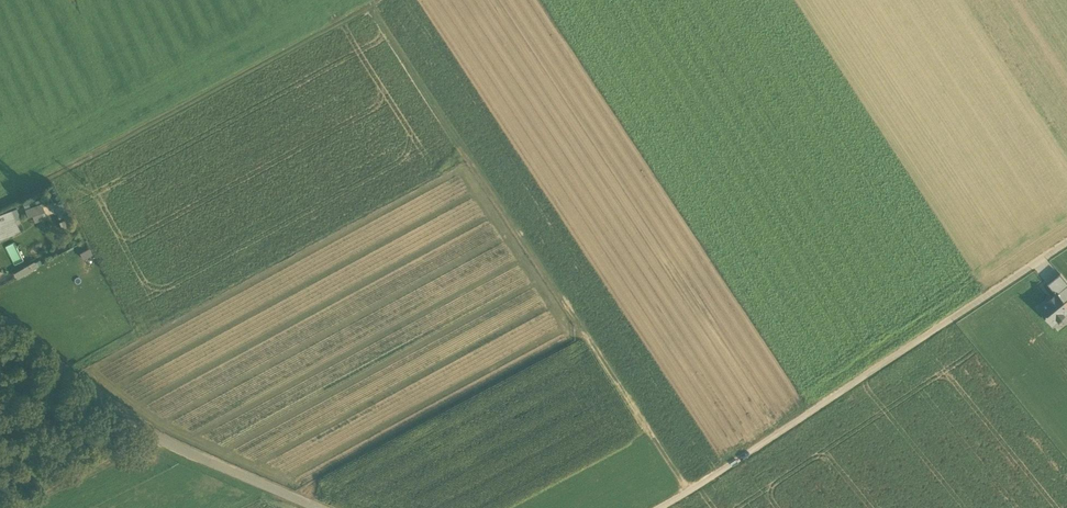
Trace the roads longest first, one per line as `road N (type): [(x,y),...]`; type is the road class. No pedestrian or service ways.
road 1 (track): [(369,4),(687,491)]
road 2 (unclassified): [(657,507),(1066,242)]
road 3 (track): [(0,206),(375,0)]
road 4 (unclassified): [(0,320),(131,423),(320,507)]

